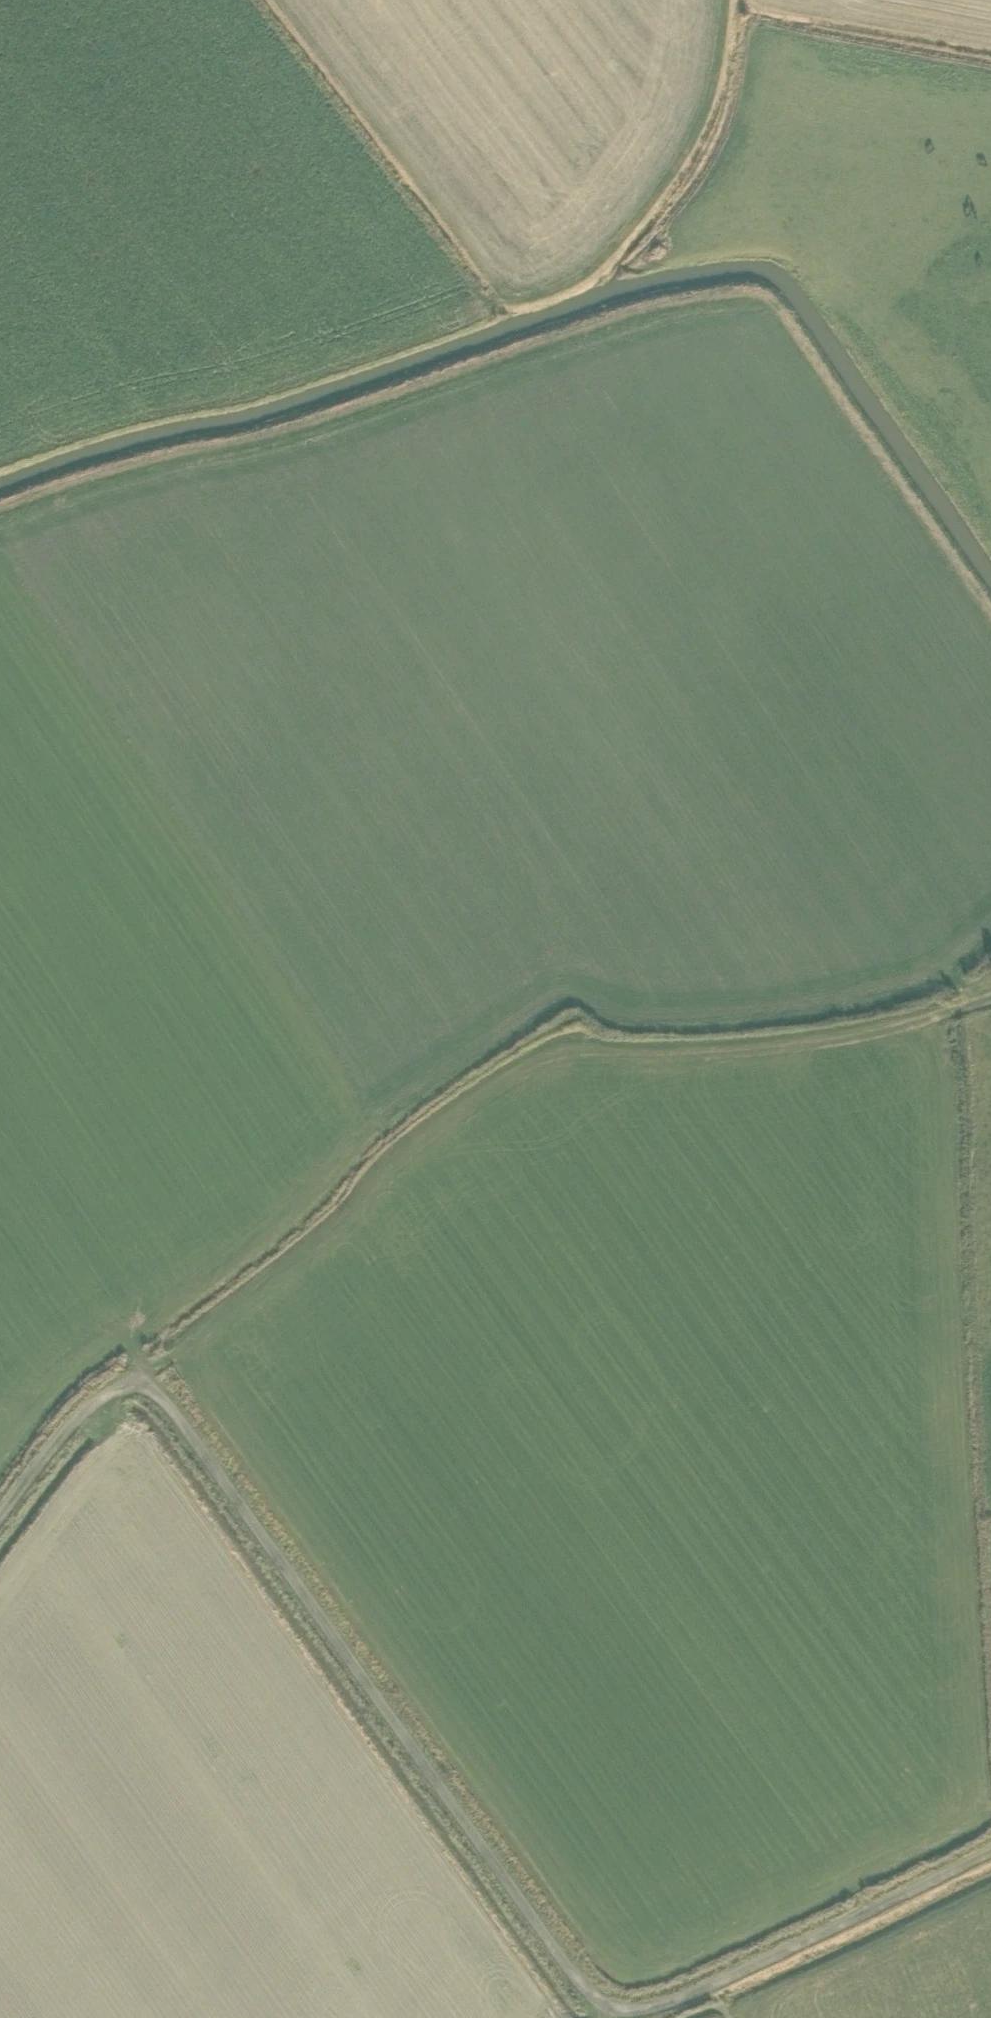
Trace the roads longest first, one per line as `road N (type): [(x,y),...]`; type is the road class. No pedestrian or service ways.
road 1 (track): [(0,1520),(87,1407),(130,1386),(157,1394),(584,1986),(618,2009),(658,2007),(710,1988),(990,1851)]

